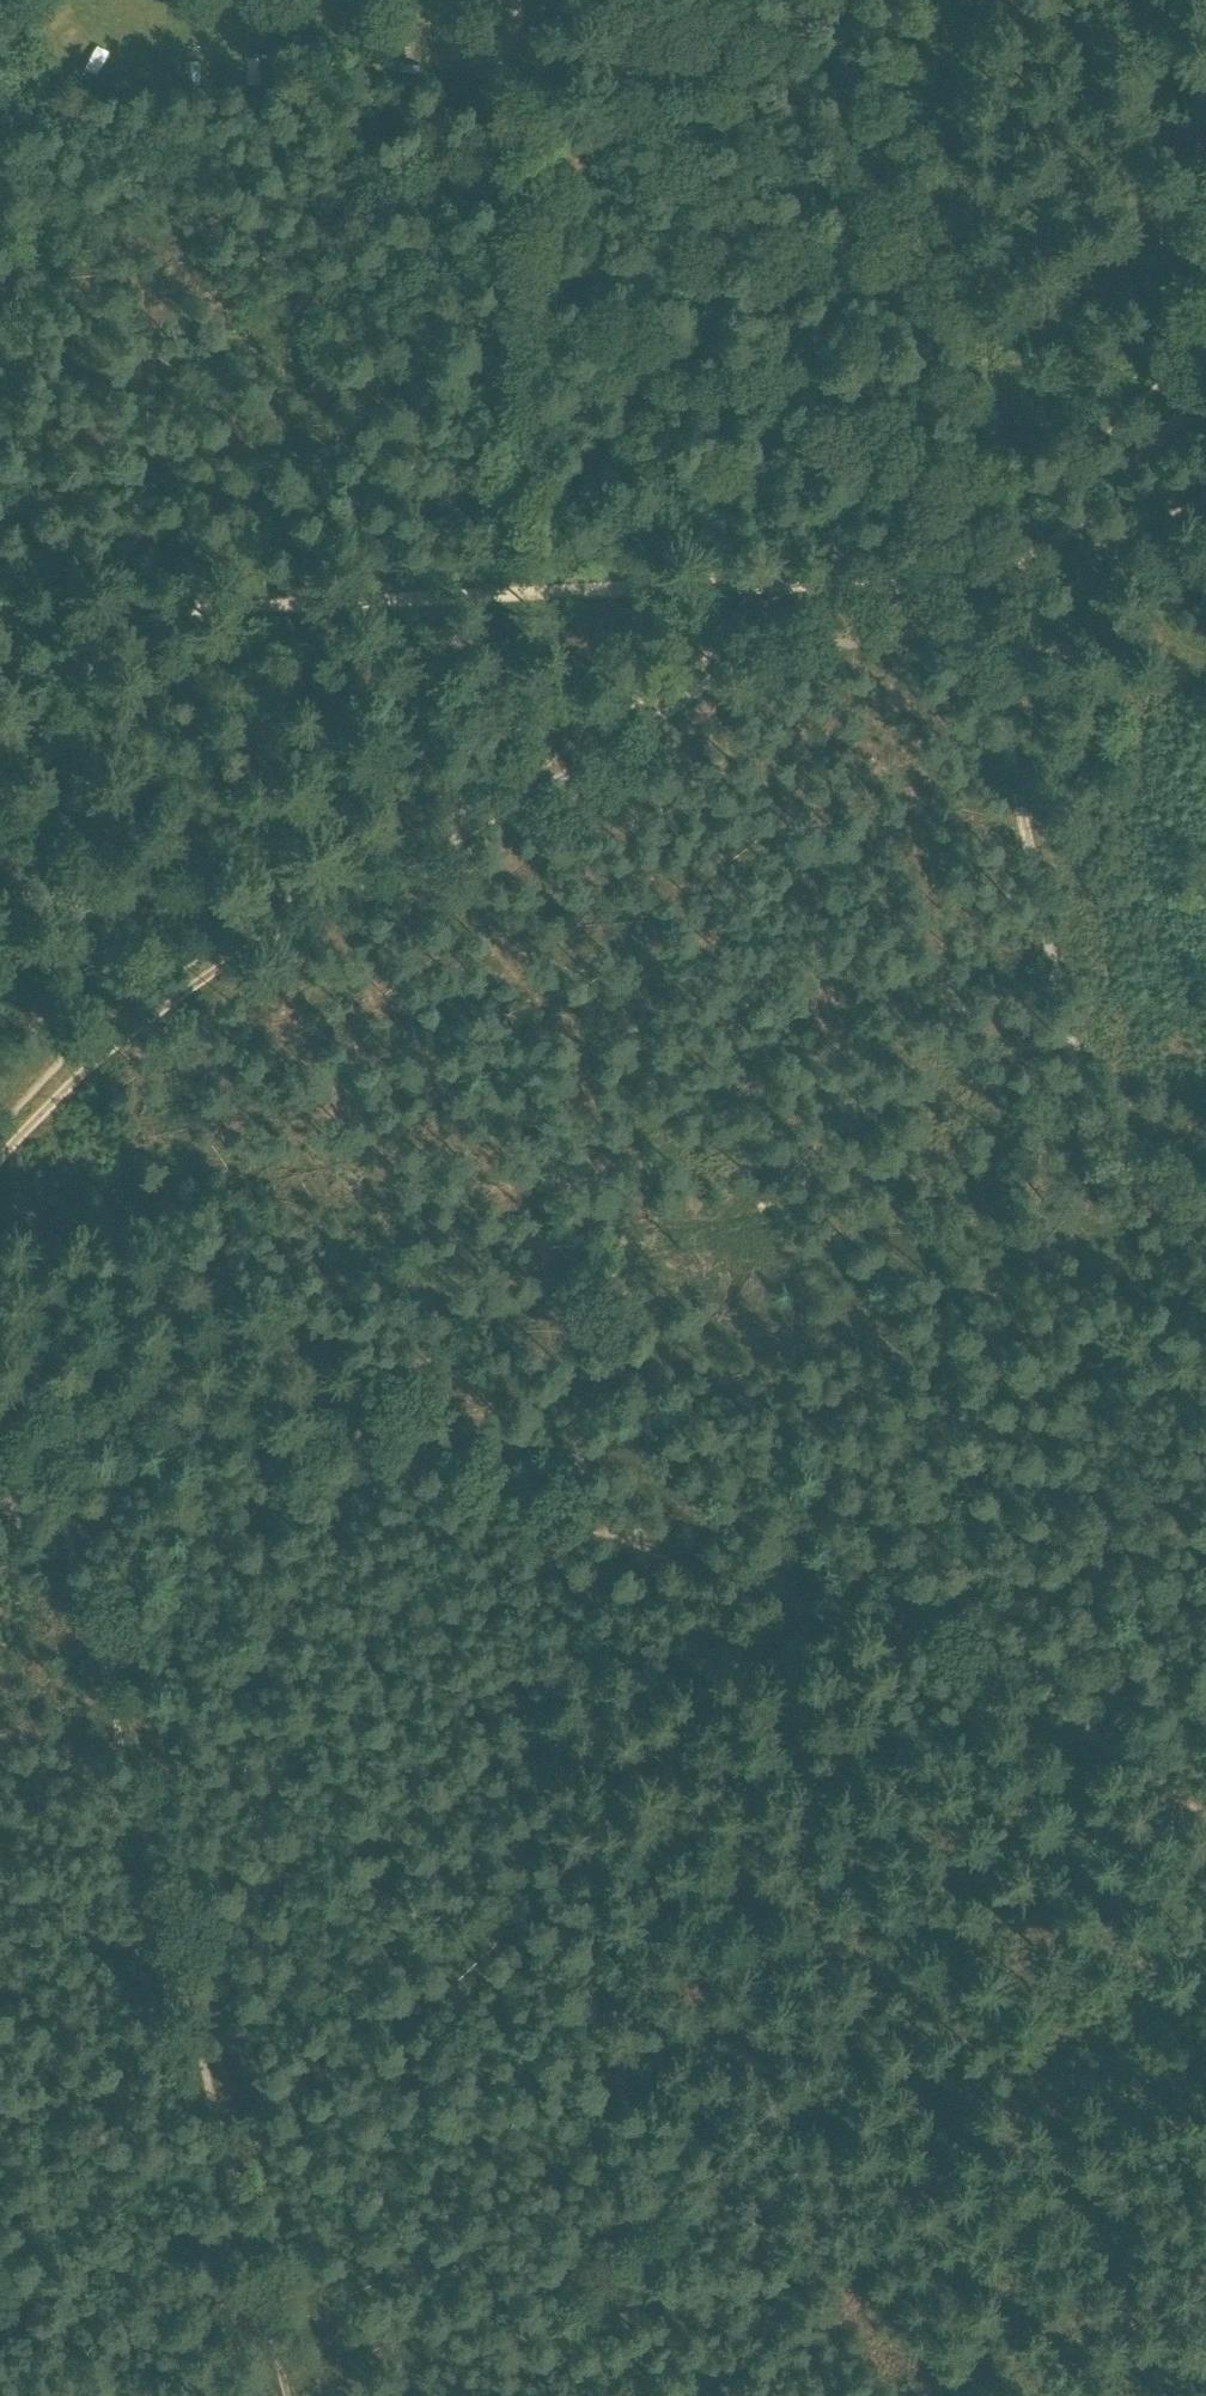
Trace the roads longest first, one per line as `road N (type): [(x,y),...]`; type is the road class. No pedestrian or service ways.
road 1 (track): [(1205,1821),(1071,1729),(872,1624),(613,1520),(366,1445),(35,1372)]
road 2 (track): [(35,1372),(283,2395)]
road 3 (track): [(0,618),(515,584),(812,586),(1007,571)]
road 4 (track): [(0,1146),(151,1008),(314,906),(505,808),(652,716),(746,655),(812,586)]
road 5 (track): [(1205,1223),(1161,1183),(1084,1085),(1058,1003),(986,629)]
road 6 (track): [(515,584),(504,0)]
road 7 (track): [(746,655),(986,629),(988,595),(1007,571),(1090,507),(1156,430),(1205,392)]
road 8 (track): [(1205,648),(1161,619),(1115,539)]

